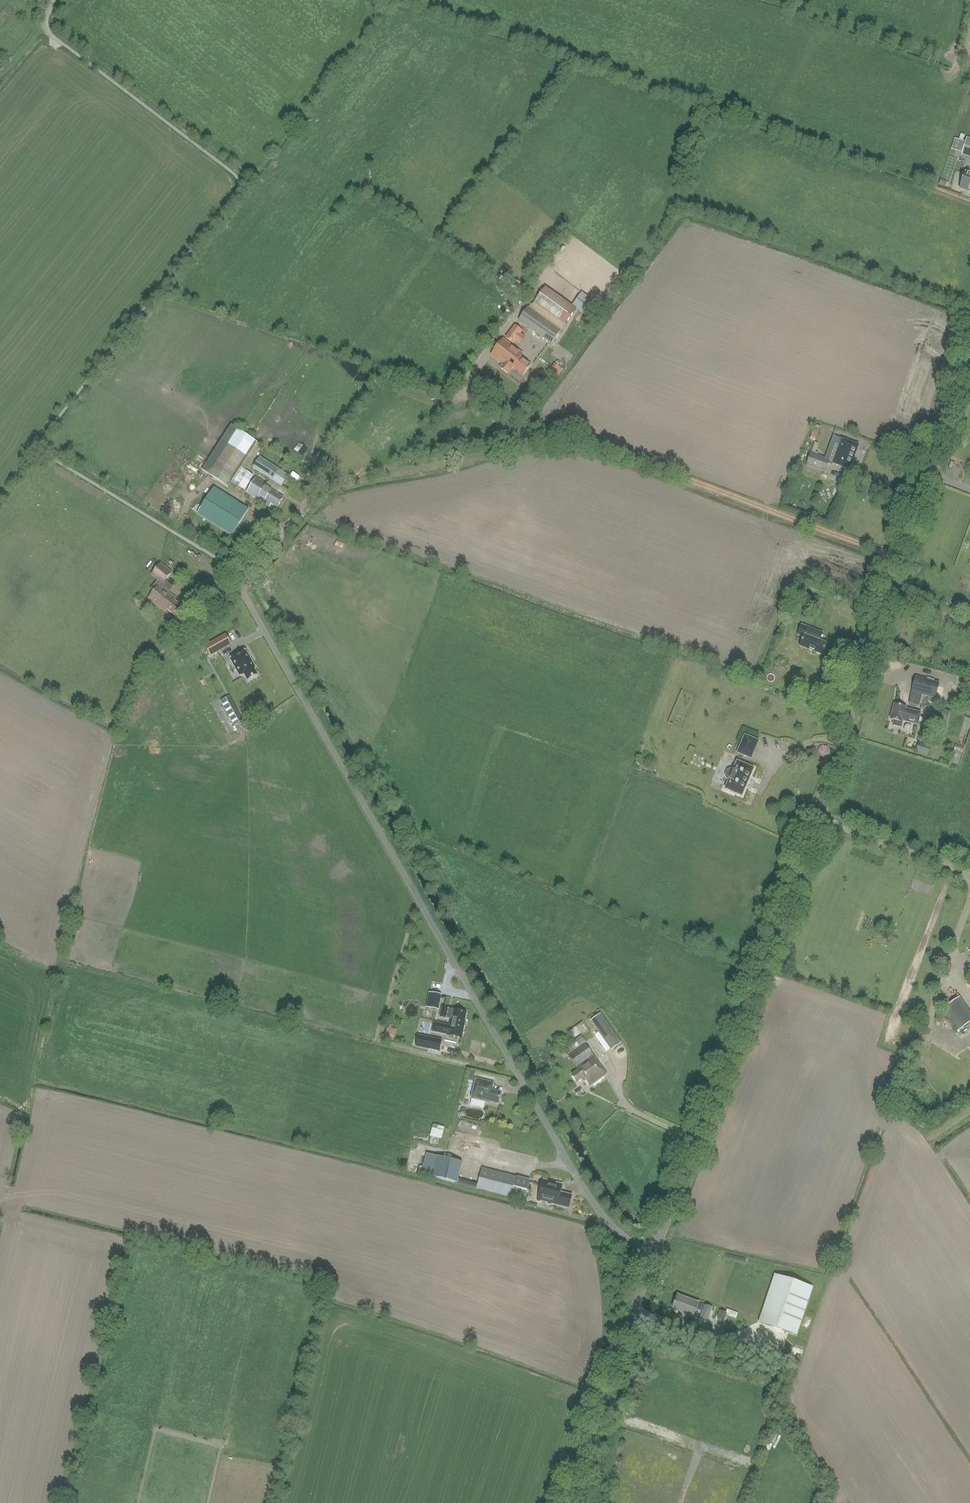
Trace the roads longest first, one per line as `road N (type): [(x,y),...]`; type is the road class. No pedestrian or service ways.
road 1 (unclassified): [(655,1253),(832,780),(882,595),(969,339)]
road 2 (unclassified): [(655,1253),(622,1236),(585,1191),(251,611),(245,577)]
road 3 (unclassified): [(565,1502),(655,1253)]

